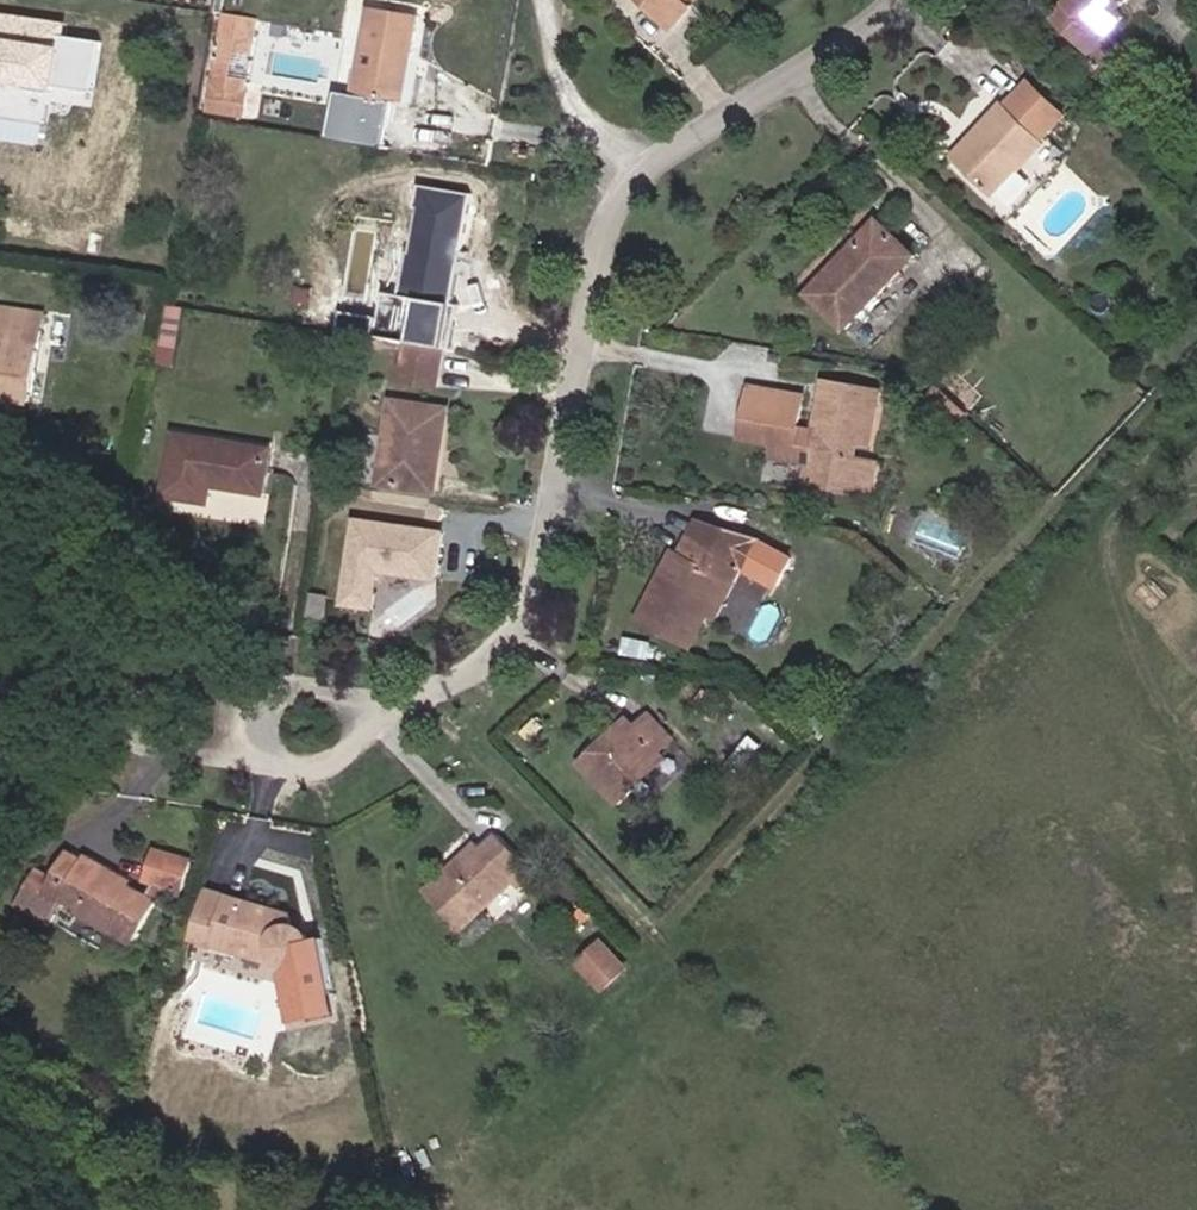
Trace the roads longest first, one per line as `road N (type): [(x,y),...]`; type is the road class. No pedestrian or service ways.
road 1 (track): [(439,691),(655,929),(678,922),(1196,354)]
road 2 (residential): [(902,0),(661,172),(621,261),(519,627),(439,691),(377,706)]
road 3 (residential): [(377,706),(327,689),(285,687),(263,706),(252,732),(265,758)]
road 4 (residential): [(265,758),(309,769),(330,765),(347,756),(377,706)]

